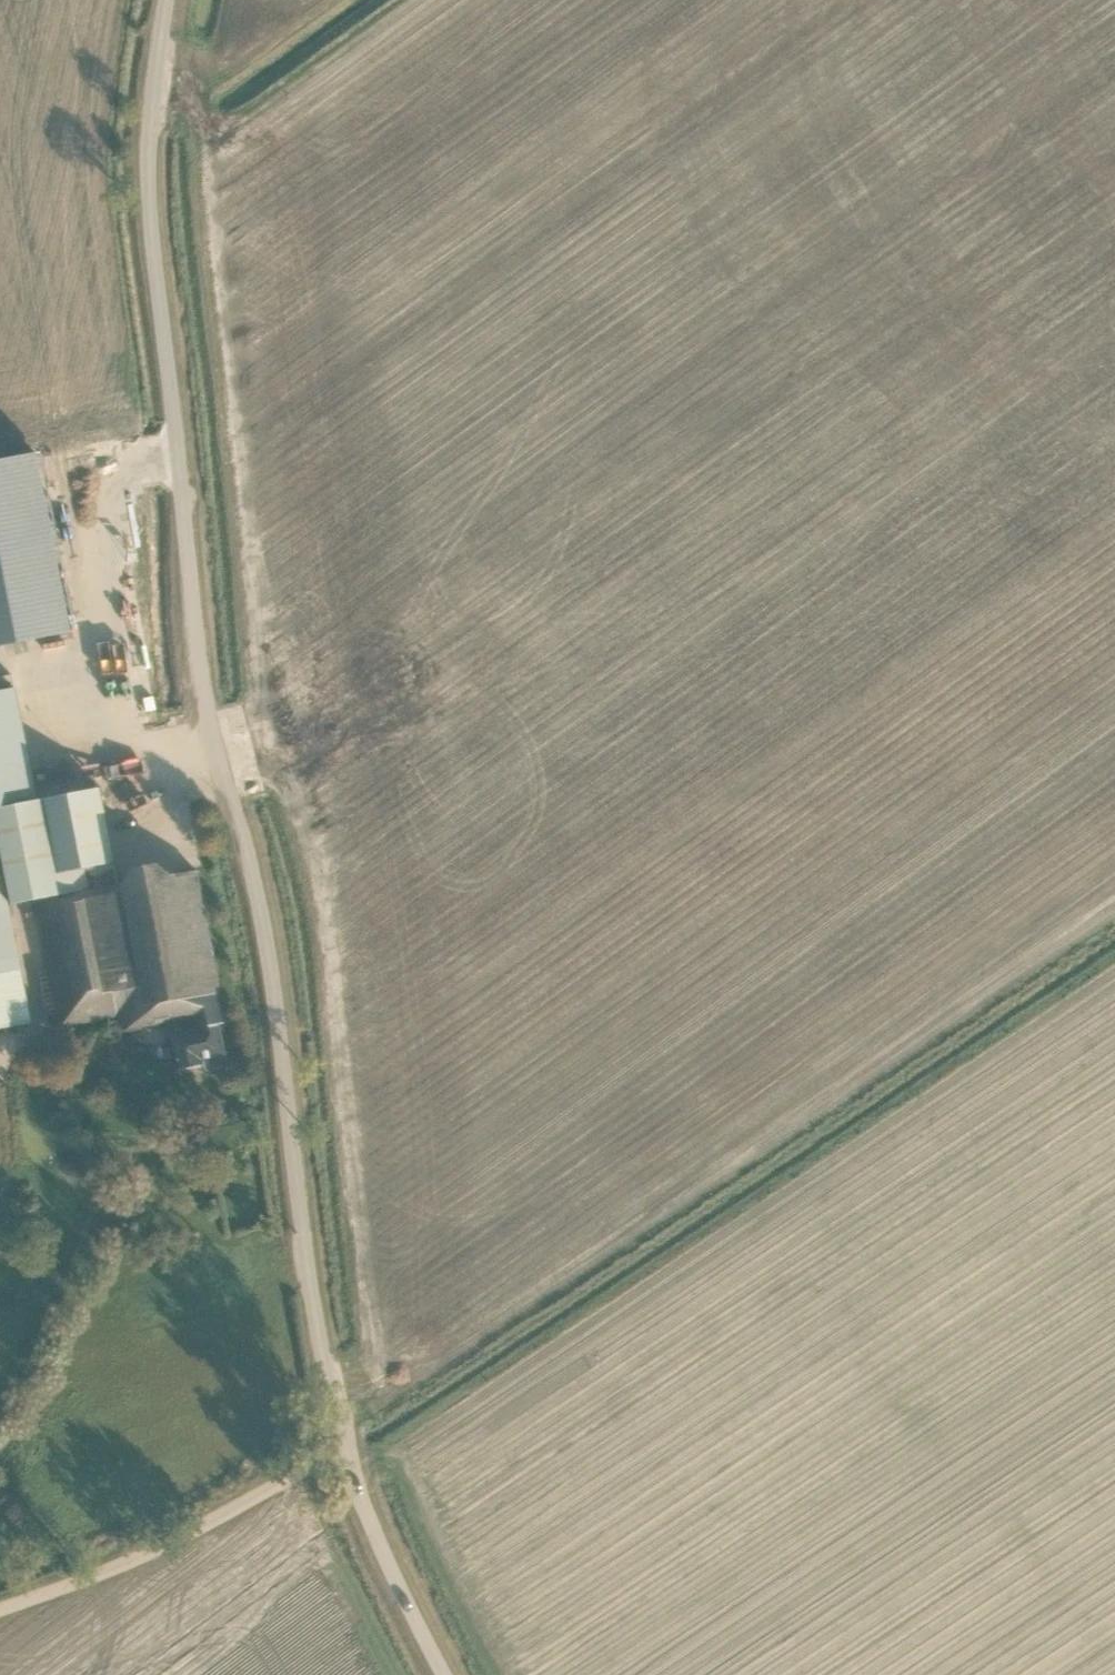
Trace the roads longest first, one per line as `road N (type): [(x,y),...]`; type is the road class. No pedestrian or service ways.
road 1 (tertiary): [(438,1674),(339,1454),(294,1220),(255,907),(204,725),(146,201),(144,133),(164,0)]

